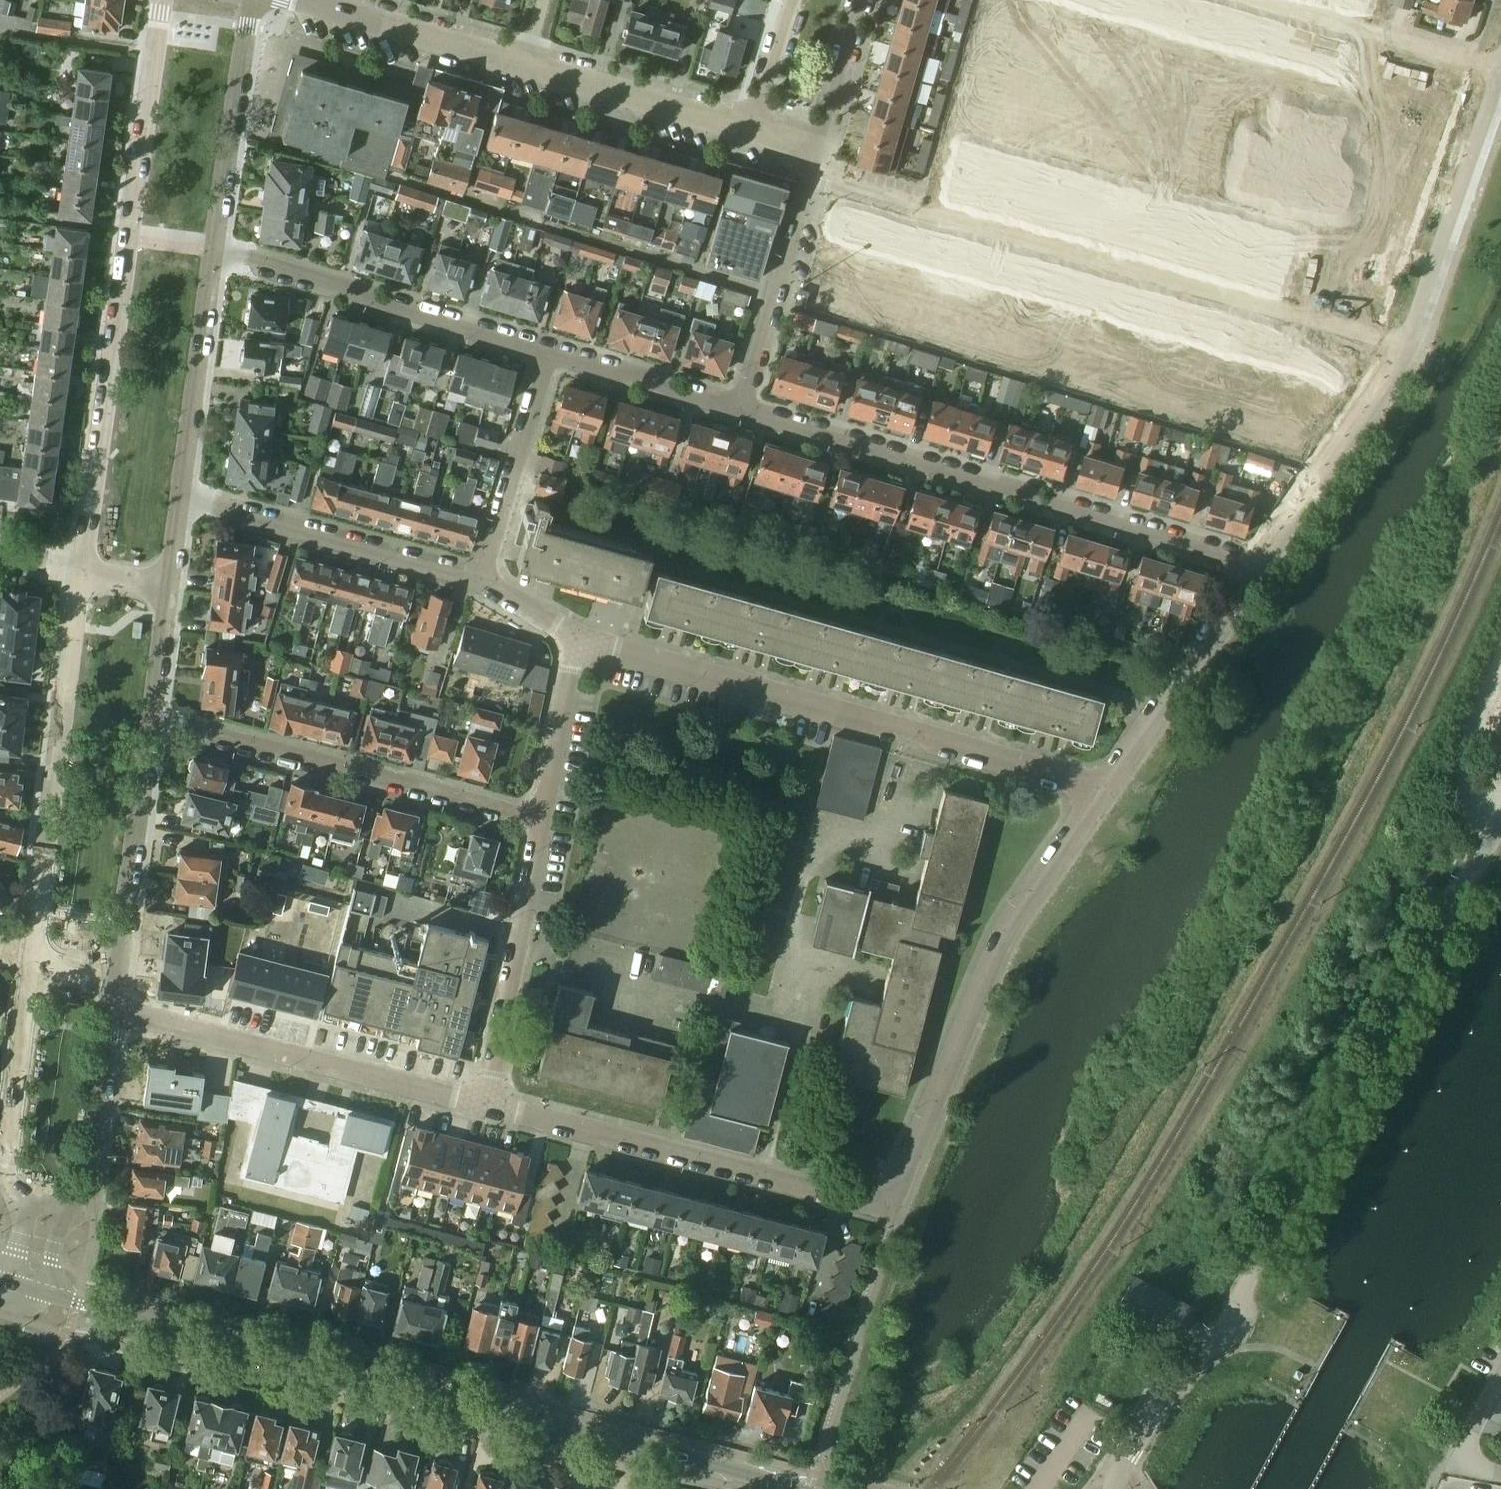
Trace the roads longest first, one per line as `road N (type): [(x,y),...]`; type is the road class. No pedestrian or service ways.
road 1 (unclassified): [(1116,1488),(1136,1445),(1195,1363),(1244,1331),(1240,1302),(1500,814)]
road 2 (tertiary): [(802,1488),(39,1291)]
road 3 (residential): [(1410,348),(809,177)]
road 4 (tertiary): [(165,0),(84,572)]
road 5 (residential): [(1104,788),(578,641)]
road 6 (residential): [(742,413),(1258,569)]
road 7 (residential): [(888,1201),(1001,942),(1104,788)]
road 8 (residential): [(888,1201),(863,1203),(488,1105)]
road 9 (residential): [(152,718),(541,818)]
road 10 (residential): [(488,1105),(114,1008)]
road 11 (tertiary): [(84,572),(34,953)]
road 12 (residential): [(215,248),(549,355)]
road 13 (residential): [(482,583),(181,494)]
road 14 (residential): [(488,1105),(541,818)]
road 15 (residential): [(1410,348),(1500,85)]
road 16 (residential): [(1258,569),(1410,348)]
road 17 (residential): [(1104,788),(1258,569)]
road 18 (tertiary): [(118,974),(152,718)]
road 19 (tertiary): [(34,953),(5,1170),(20,1198)]
road 20 (tertiary): [(215,248),(249,1)]
road 21 (tertiary): [(181,494),(215,248)]
road 22 (residential): [(742,413),(809,177)]
road 23 (residential): [(753,129),(526,58)]
road 24 (residential): [(482,583),(549,355)]
road 25 (residential): [(526,58),(324,0)]
road 26 (tertiary): [(70,1205),(92,1179),(114,1008)]
road 27 (residential): [(549,355),(742,413)]
road 28 (residential): [(541,818),(578,641)]
road 29 (residential): [(818,148),(861,0)]
road 30 (unclassified): [(1500,1474),(1455,1467),(1500,1380)]
road 31 (residential): [(792,0),(753,129)]
road 32 (tertiary): [(152,718),(169,586)]
road 33 (residential): [(1382,35),(1263,3)]
road 34 (residential): [(1382,35),(1500,68)]

